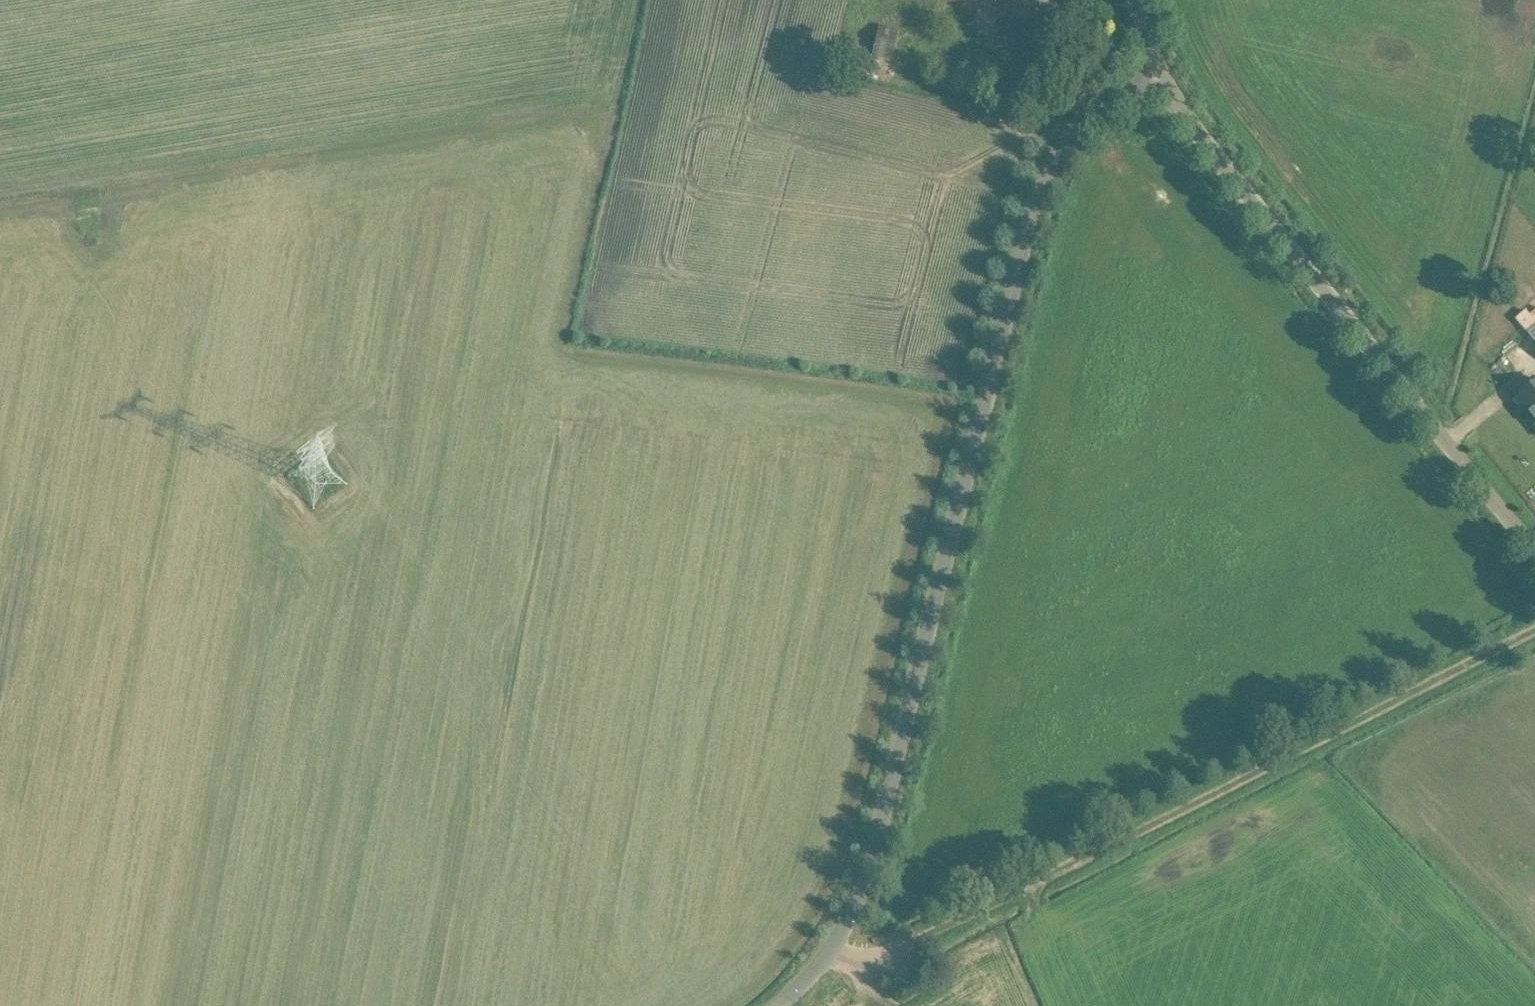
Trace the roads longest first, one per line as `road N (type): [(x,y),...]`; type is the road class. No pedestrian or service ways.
road 1 (unclassified): [(779,1005),(827,954),(862,890),(1036,197),(1080,126),(1161,74)]
road 2 (track): [(827,954),(860,966),(972,915),(1534,628)]
road 3 (unclassified): [(1534,551),(1219,161),(1161,74)]

